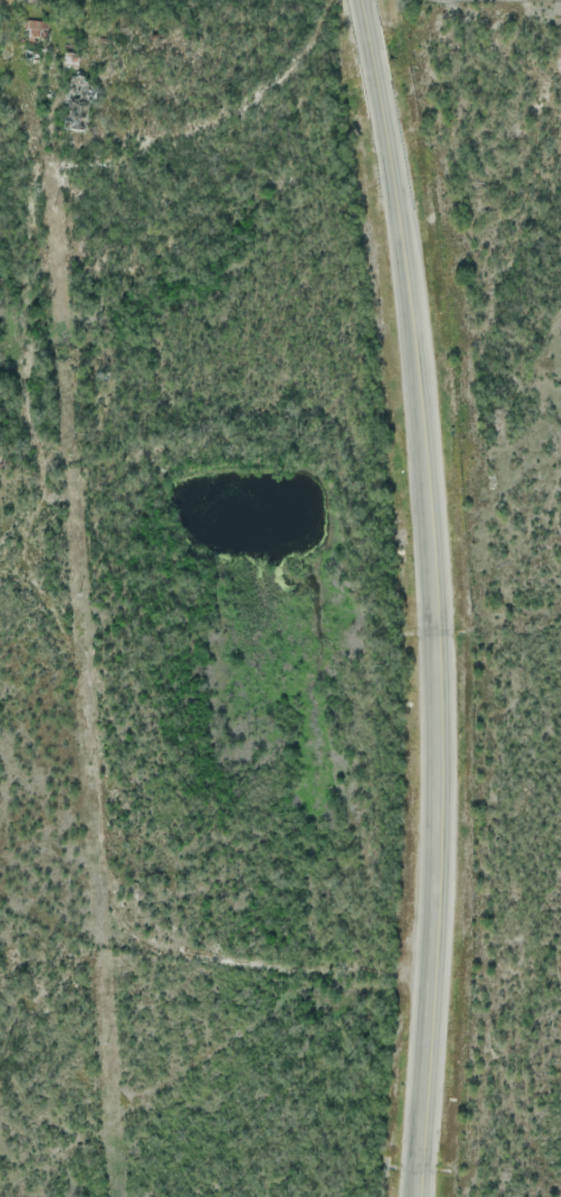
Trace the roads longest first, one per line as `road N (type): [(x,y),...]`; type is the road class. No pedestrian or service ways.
road 1 (track): [(434,968),(282,960),(161,925),(116,868),(98,683),(30,585),(53,487),(42,204),(242,83),(314,0)]
road 2 (primary): [(420,1196),(434,968),(427,479),(410,308),(358,0)]

